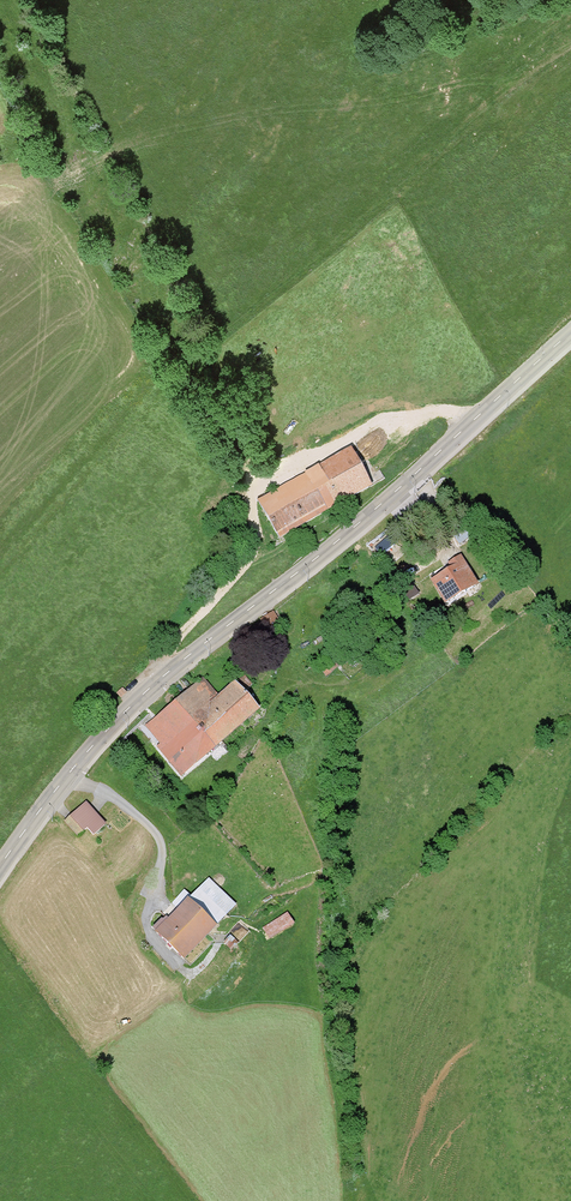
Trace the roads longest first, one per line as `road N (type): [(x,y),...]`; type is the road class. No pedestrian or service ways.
road 1 (tertiary): [(0,866),(112,723),(382,507),(570,335)]
road 2 (track): [(11,0),(64,102),(81,177),(129,278),(190,357),(250,479),(249,555),(174,647),(159,680)]
road 3 (track): [(215,636),(275,659),(319,709),(327,750),(315,874),(322,977),(353,1200)]
road 4 (track): [(570,48),(530,71),(417,165),(260,312),(190,357)]
road 5 (track): [(519,81),(210,123),(79,166)]
road 6 (track): [(0,564),(190,357)]

